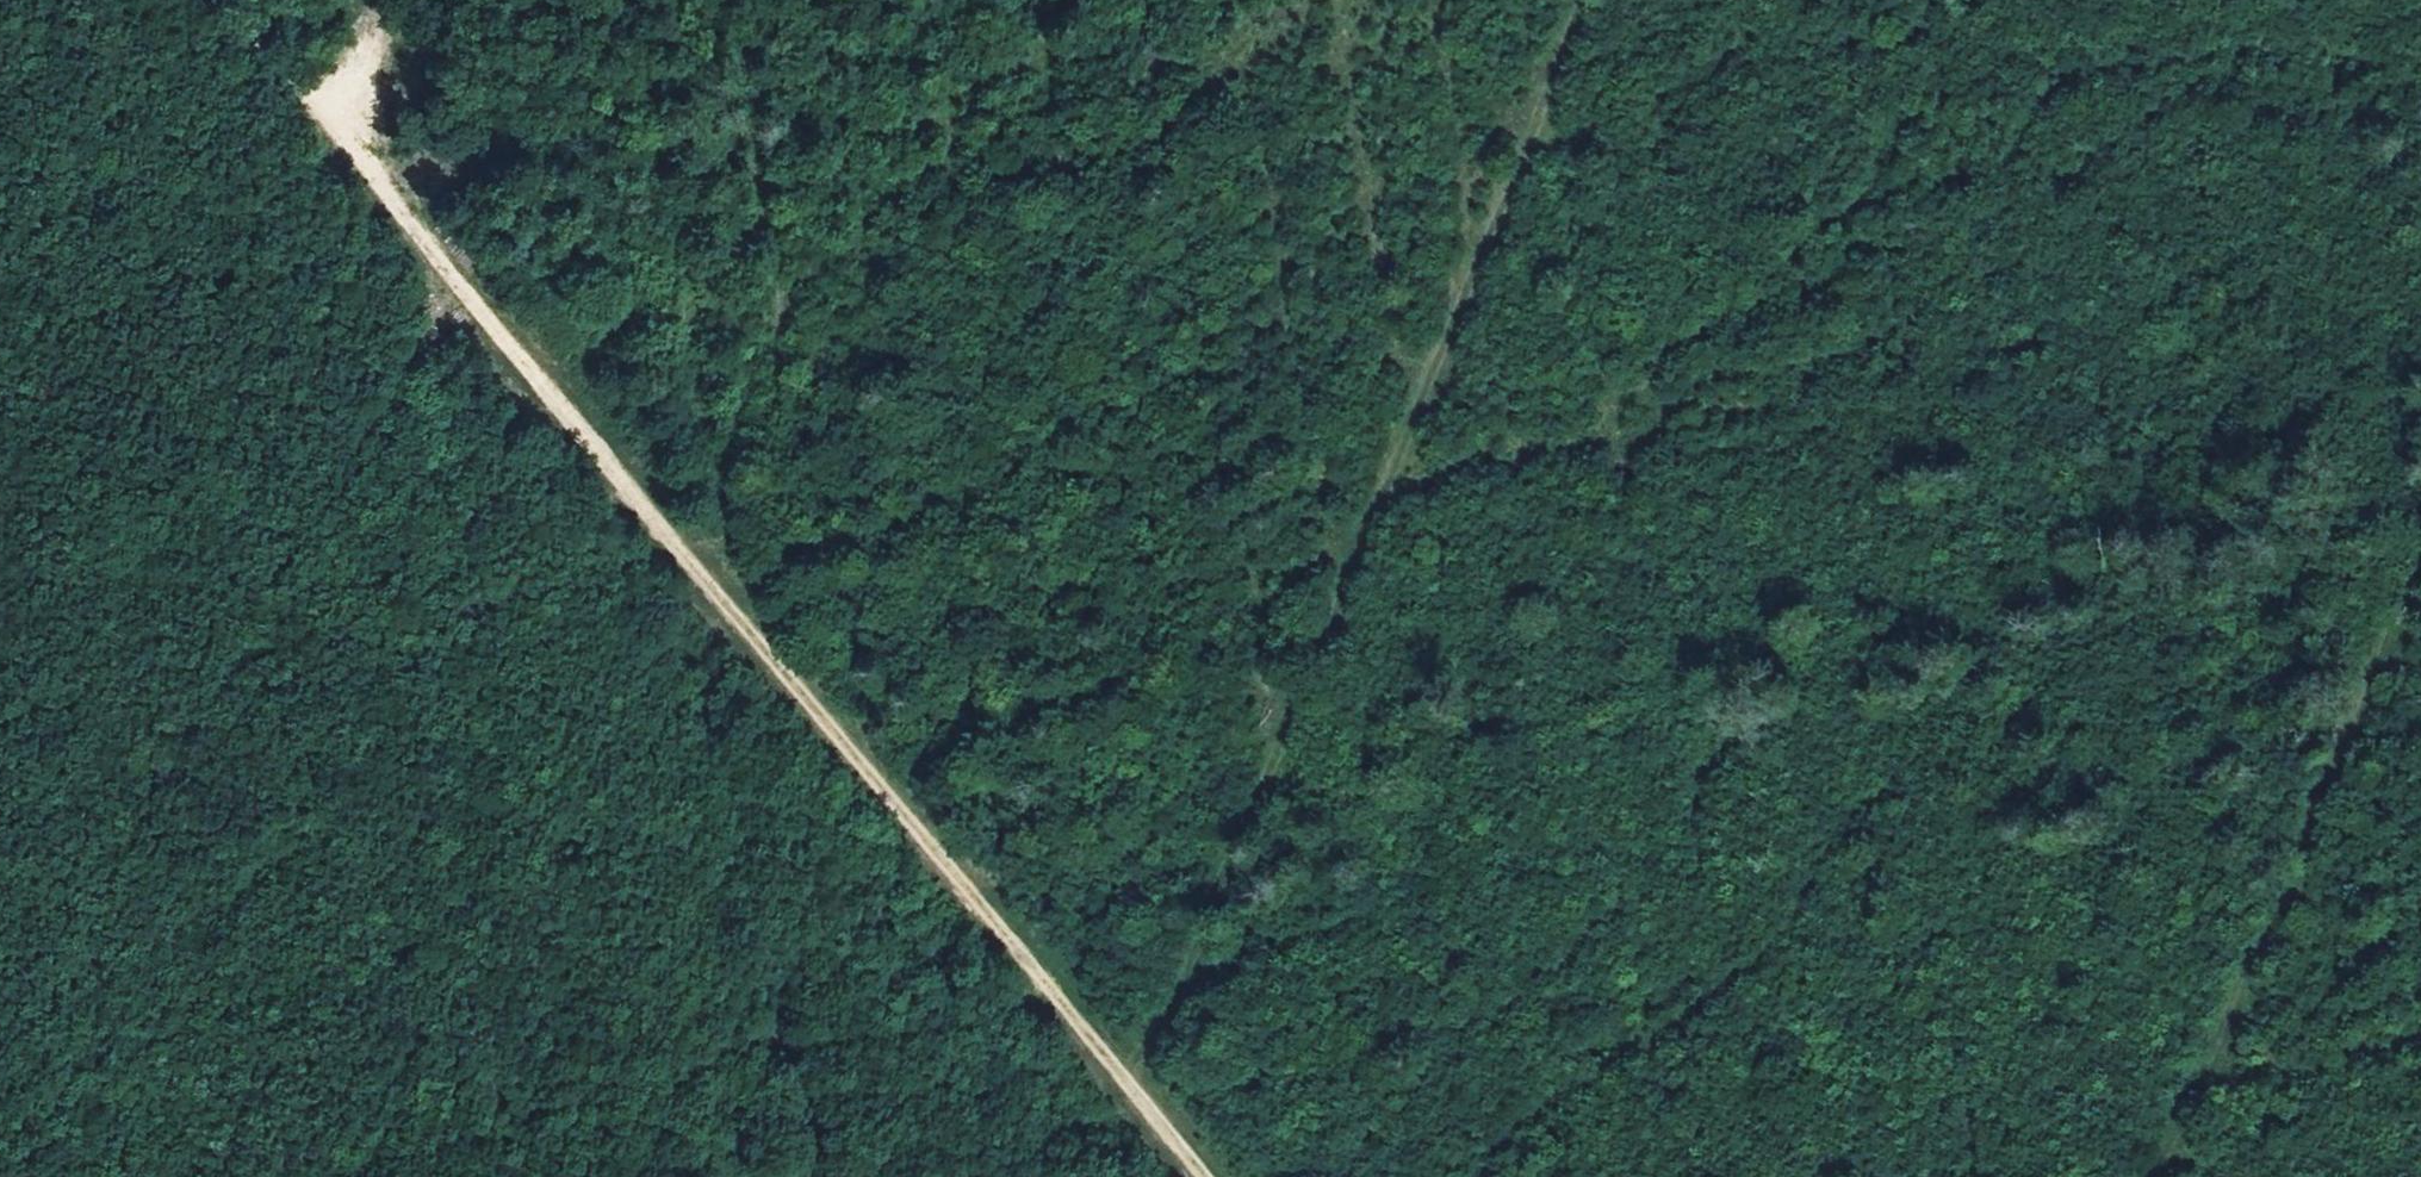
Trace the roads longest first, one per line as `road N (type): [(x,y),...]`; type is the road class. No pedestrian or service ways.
road 1 (track): [(1217,1176),(219,0)]

